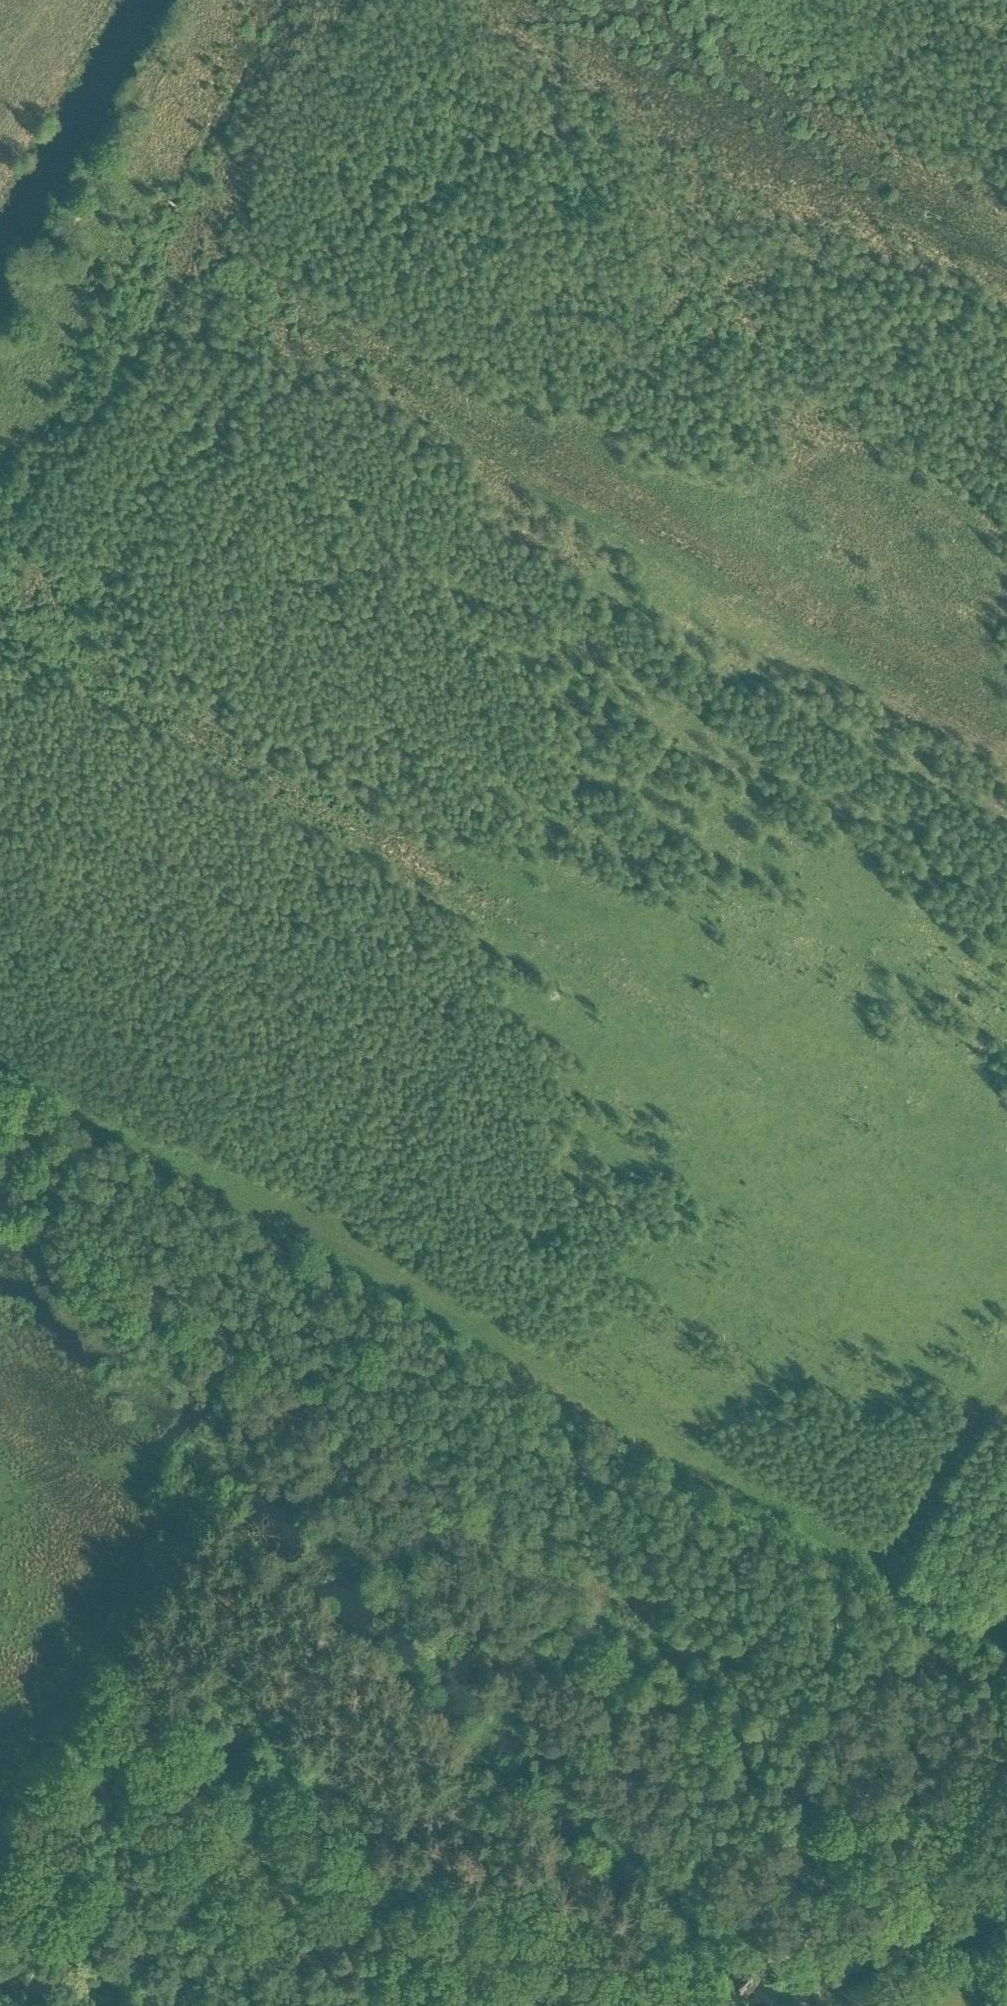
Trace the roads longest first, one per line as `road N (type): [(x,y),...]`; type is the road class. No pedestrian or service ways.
road 1 (track): [(883,1919),(1006,1695)]

